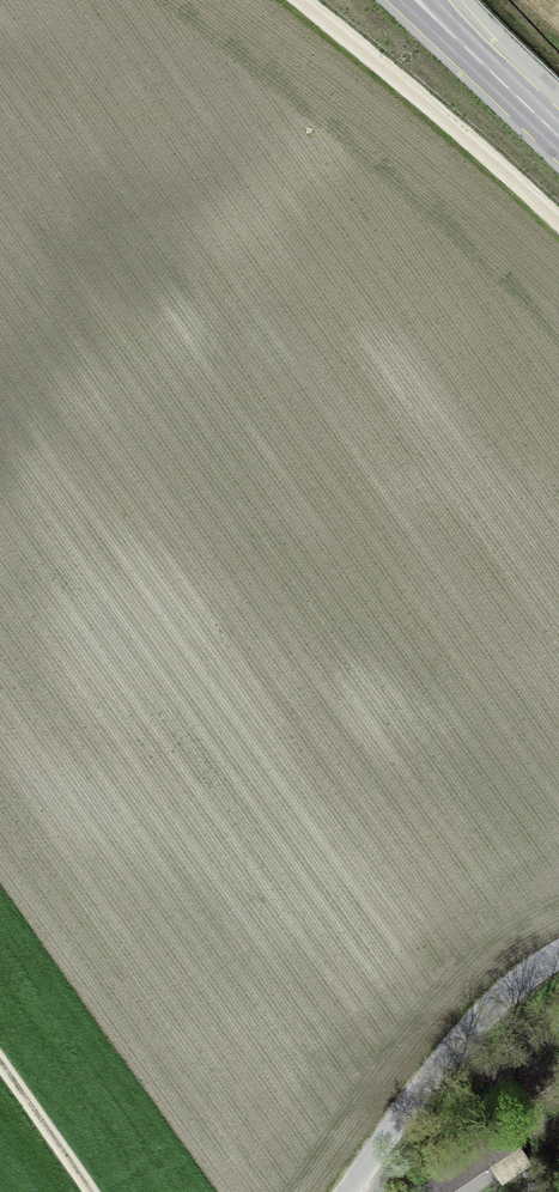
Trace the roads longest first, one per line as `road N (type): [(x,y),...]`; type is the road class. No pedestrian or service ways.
road 1 (track): [(298,0),(558,231)]
road 2 (tertiary): [(353,1191),(440,1068),(508,995),(558,959)]
road 3 (secondary): [(414,0),(558,140)]
road 4 (track): [(93,1191),(0,1061)]

